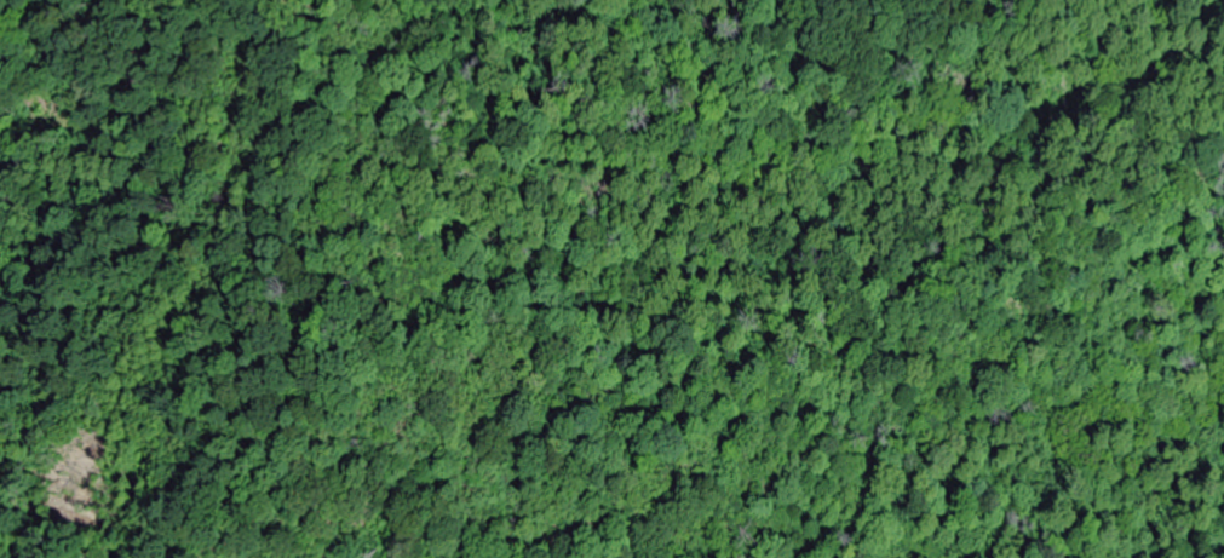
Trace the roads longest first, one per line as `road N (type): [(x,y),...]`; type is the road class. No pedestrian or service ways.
road 1 (residential): [(1223,323),(1163,328),(924,277)]

